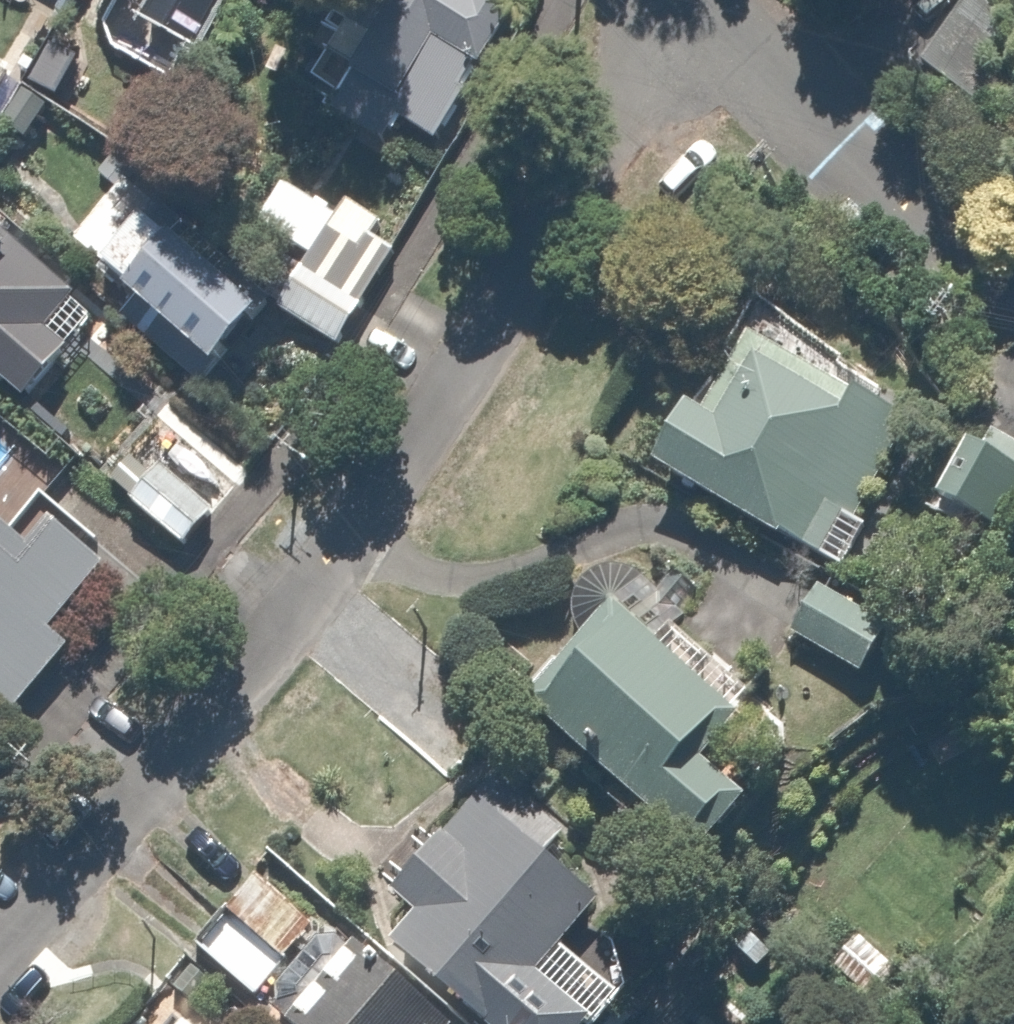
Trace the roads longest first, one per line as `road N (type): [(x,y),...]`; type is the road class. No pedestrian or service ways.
road 1 (residential): [(0,941),(289,598),(712,0)]
road 2 (residential): [(717,0),(998,289),(1013,296)]

